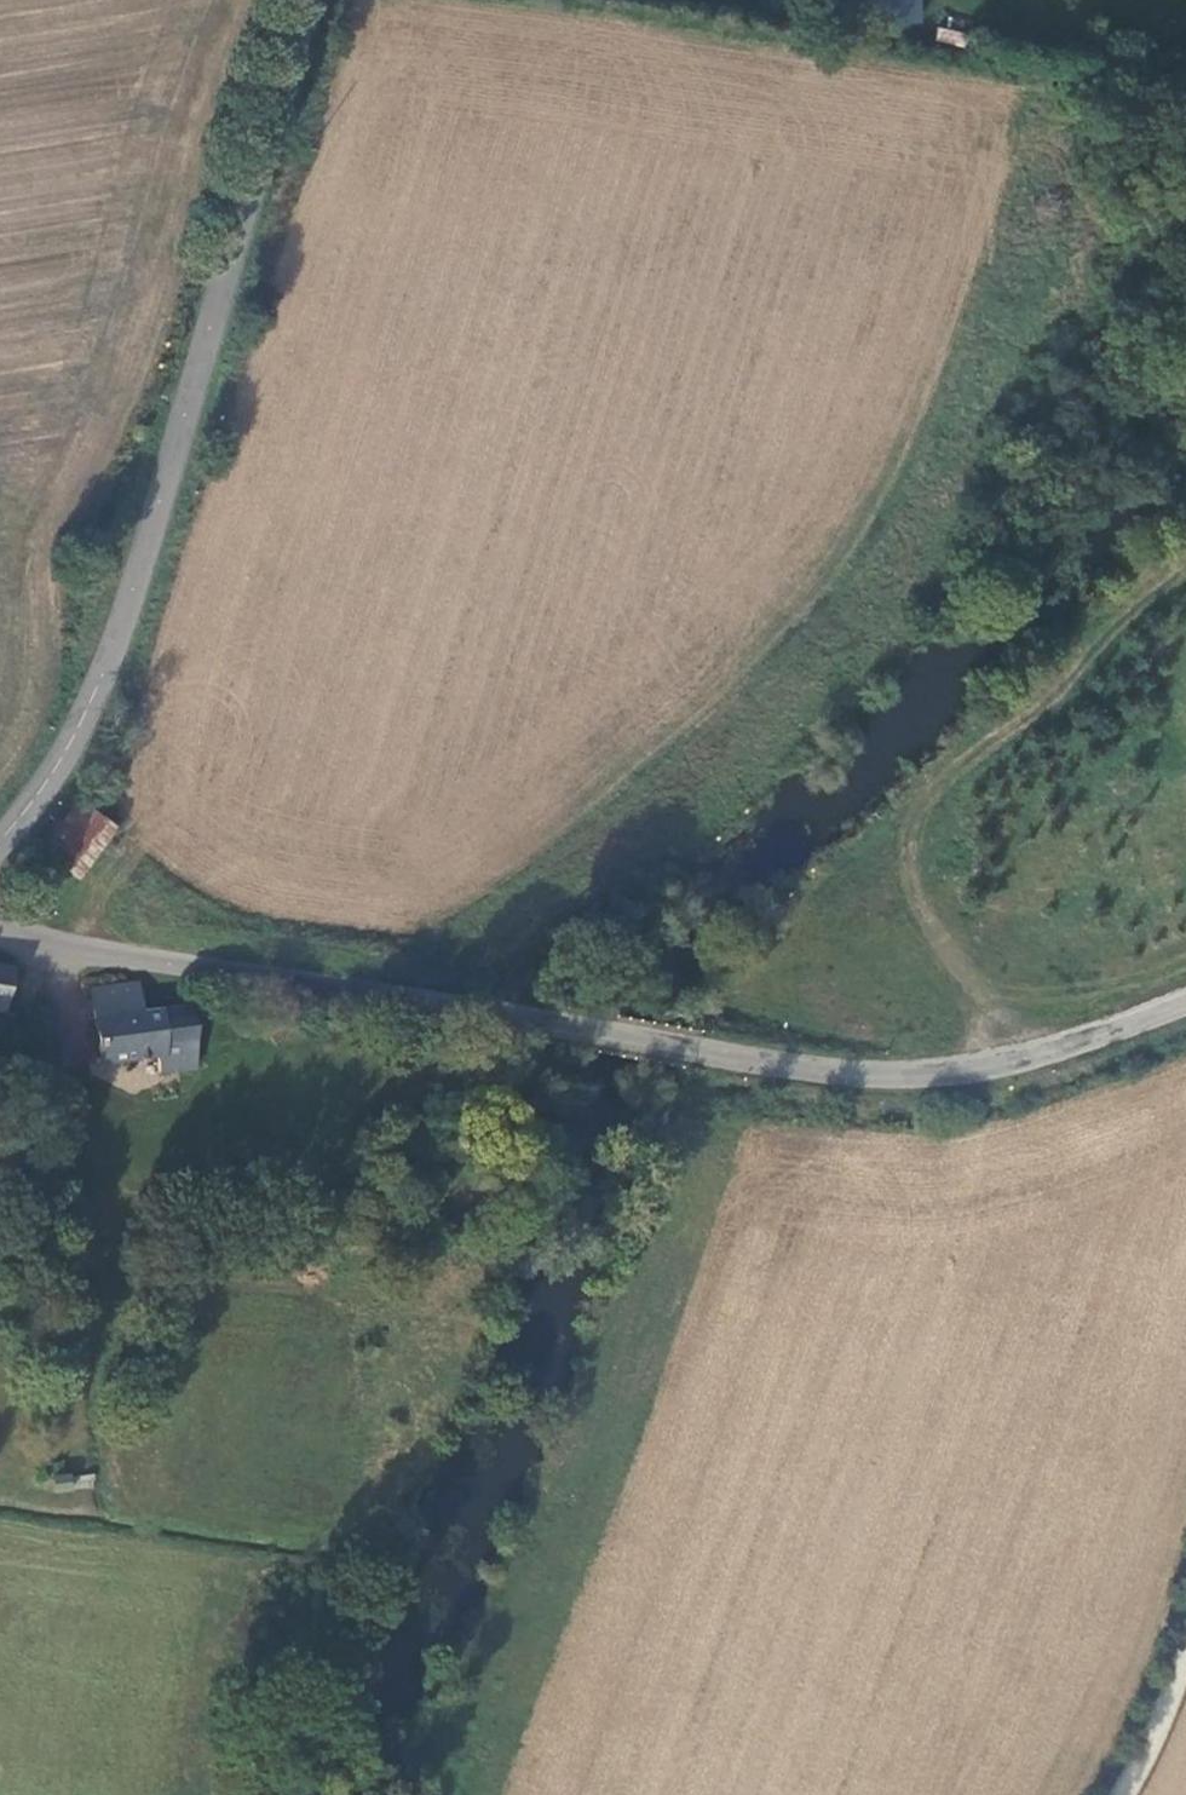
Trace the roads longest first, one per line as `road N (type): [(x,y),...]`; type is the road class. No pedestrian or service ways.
road 1 (unclassified): [(313,0),(118,638),(68,745),(0,841)]
road 2 (unclassified): [(0,924),(30,941),(113,958),(534,1018),(686,1048)]
road 3 (unclassified): [(1185,1001),(968,1070),(686,1048)]
road 4 (track): [(1185,1649),(1158,1729),(1122,1794)]

